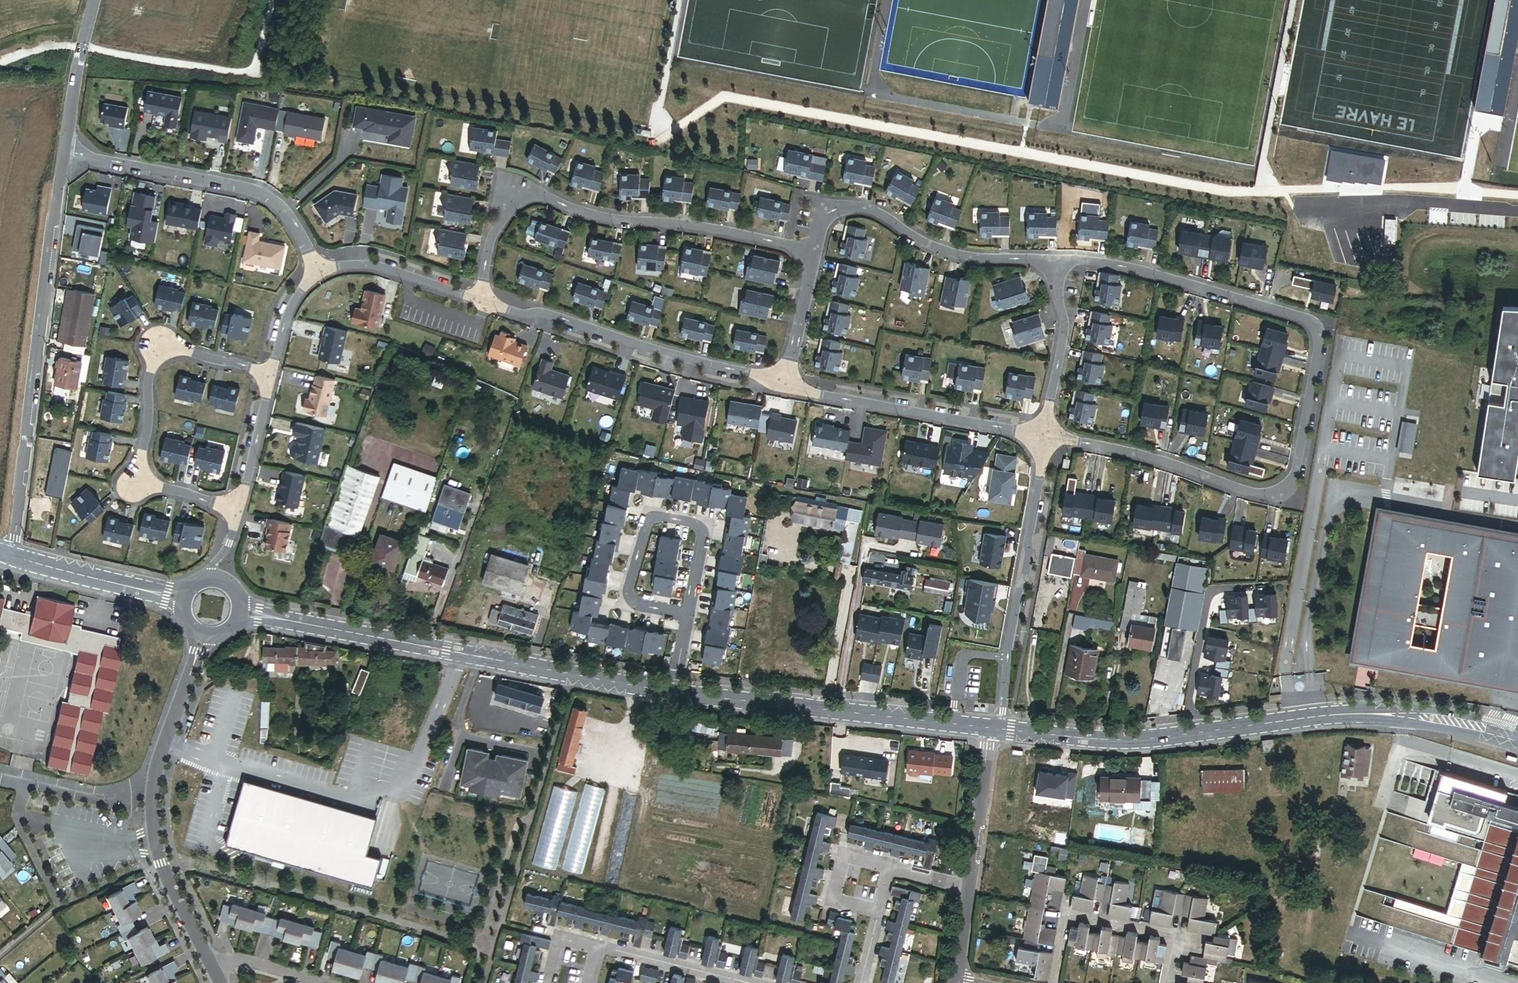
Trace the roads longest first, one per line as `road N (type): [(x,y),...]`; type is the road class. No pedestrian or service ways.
road 1 (residential): [(1045,435),(1126,450),(1264,497),(1286,495),(1320,343),(1318,328),(1302,318),(1133,270),(1051,261)]
road 2 (tertiary): [(1001,730),(1127,740),(1351,715),(1517,738)]
road 3 (tertiary): [(241,613),(678,692)]
road 4 (residential): [(482,302),(486,258),(502,218),(522,200),(814,253)]
road 5 (unclassified): [(65,154),(12,556)]
road 6 (residential): [(240,512),(136,481),(157,343),(271,377)]
road 7 (residential): [(785,385),(482,302)]
road 8 (tertiary): [(678,692),(989,729)]
road 9 (residential): [(190,673),(149,802),(160,863),(209,962)]
road 10 (residential): [(1001,730),(1045,435)]
road 11 (residential): [(65,154),(250,191),(280,205),(316,272)]
road 12 (residential): [(814,253),(820,224),(836,213),(863,211),(944,253),(1051,261)]
road 13 (residential): [(1045,435),(785,385)]
road 14 (residential): [(689,619),(705,534),(698,524),(650,519),(631,601)]
road 15 (residential): [(1051,261),(1062,329),(1045,435)]
road 16 (tertiary): [(12,556),(182,600)]
road 17 (residential): [(482,302),(406,276),(316,272)]
road 18 (residential): [(967,888),(989,729)]
road 19 (unclassified): [(95,0),(65,154)]
road 20 (residential): [(598,947),(743,982)]
road 21 (residential): [(271,377),(240,512)]
road 22 (residential): [(890,868),(845,857),(835,902),(879,912)]
road 23 (residential): [(814,253),(785,385)]
road 24 (residential): [(209,962),(260,962),(331,982)]

